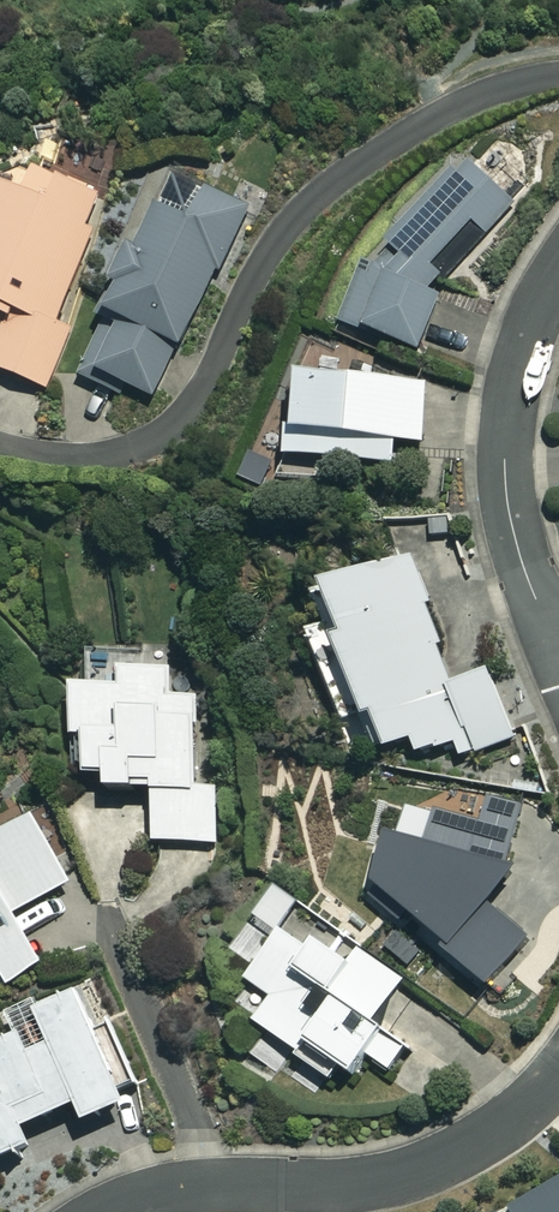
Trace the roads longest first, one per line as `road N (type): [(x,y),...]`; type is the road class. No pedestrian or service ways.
road 1 (residential): [(110,1211),(185,1186),(384,1180),(492,1134),(558,1071)]
road 2 (residential): [(558,273),(515,380),(504,464),(522,564),(535,597),(558,621)]

